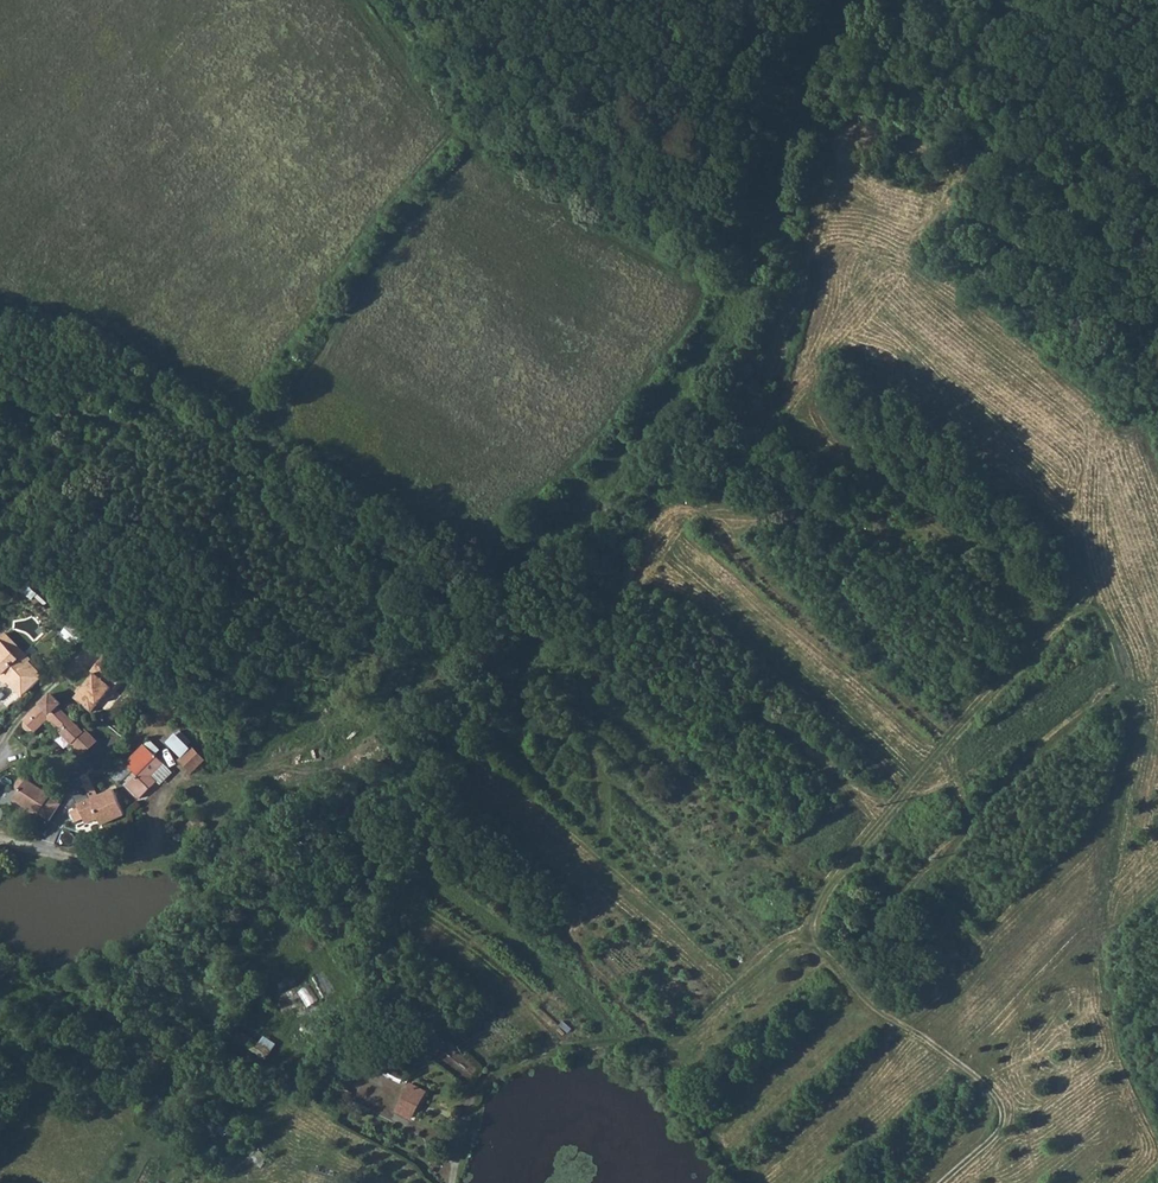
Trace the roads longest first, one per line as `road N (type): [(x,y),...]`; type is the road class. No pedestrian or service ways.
road 1 (track): [(1157,1121),(1106,974),(1131,672),(1104,611),(1084,611),(1034,648),(880,818),(813,914),(818,939),(861,994),(1000,1104),(994,1138),(942,1182)]

